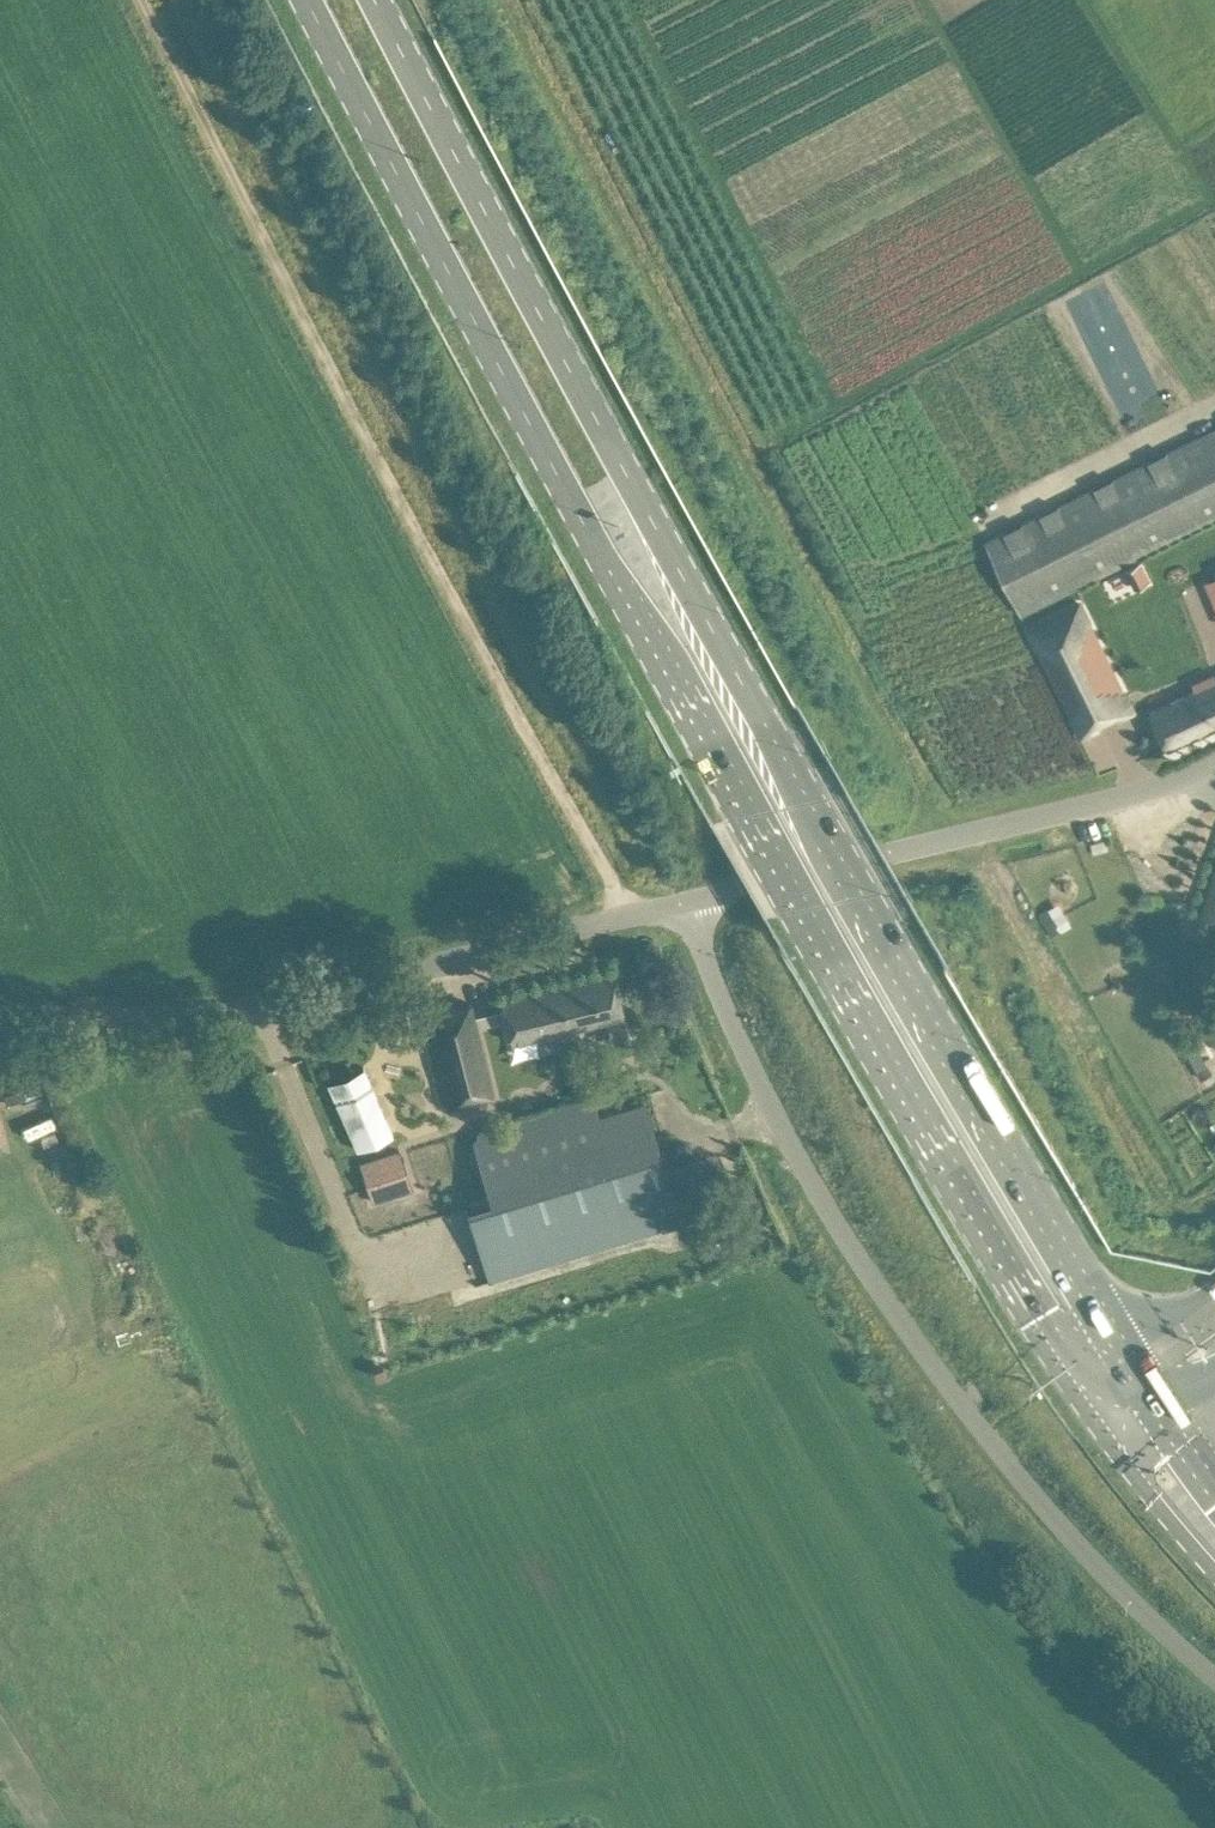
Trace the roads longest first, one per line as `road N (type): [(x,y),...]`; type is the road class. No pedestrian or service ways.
road 1 (primary): [(308,0),(809,931),(1094,1420)]
road 2 (primary): [(1125,1351),(815,815),(376,0)]
road 3 (track): [(142,0),(629,917)]
road 4 (unclassified): [(1214,1677),(1019,1478),(841,1240),(739,1048),(687,901)]
road 5 (unclassified): [(0,1017),(156,1016),(287,1000),(687,901)]
road 6 (unclassified): [(687,901),(1173,783),(1214,762)]
road 7 (primary): [(1094,1420),(1214,1572)]

